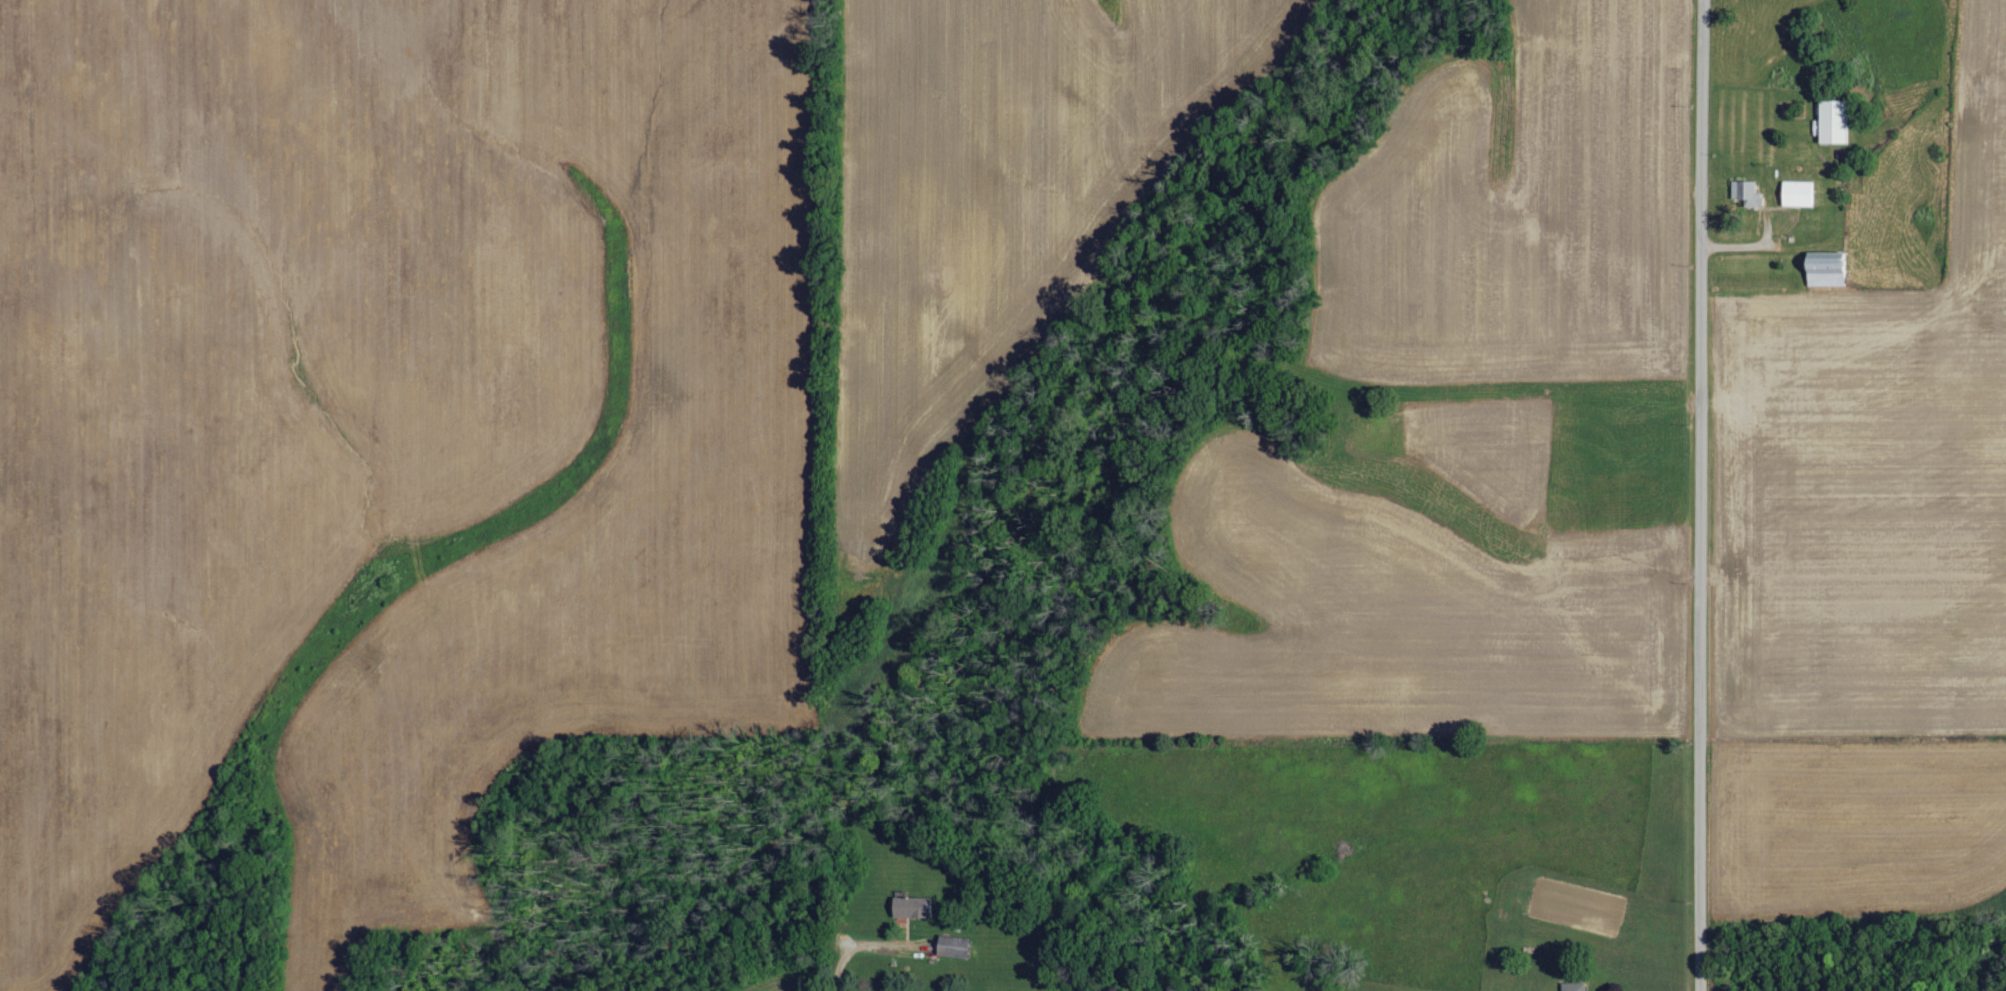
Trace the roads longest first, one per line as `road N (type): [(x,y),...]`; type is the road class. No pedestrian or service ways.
road 1 (residential): [(1702,990),(1706,0)]

